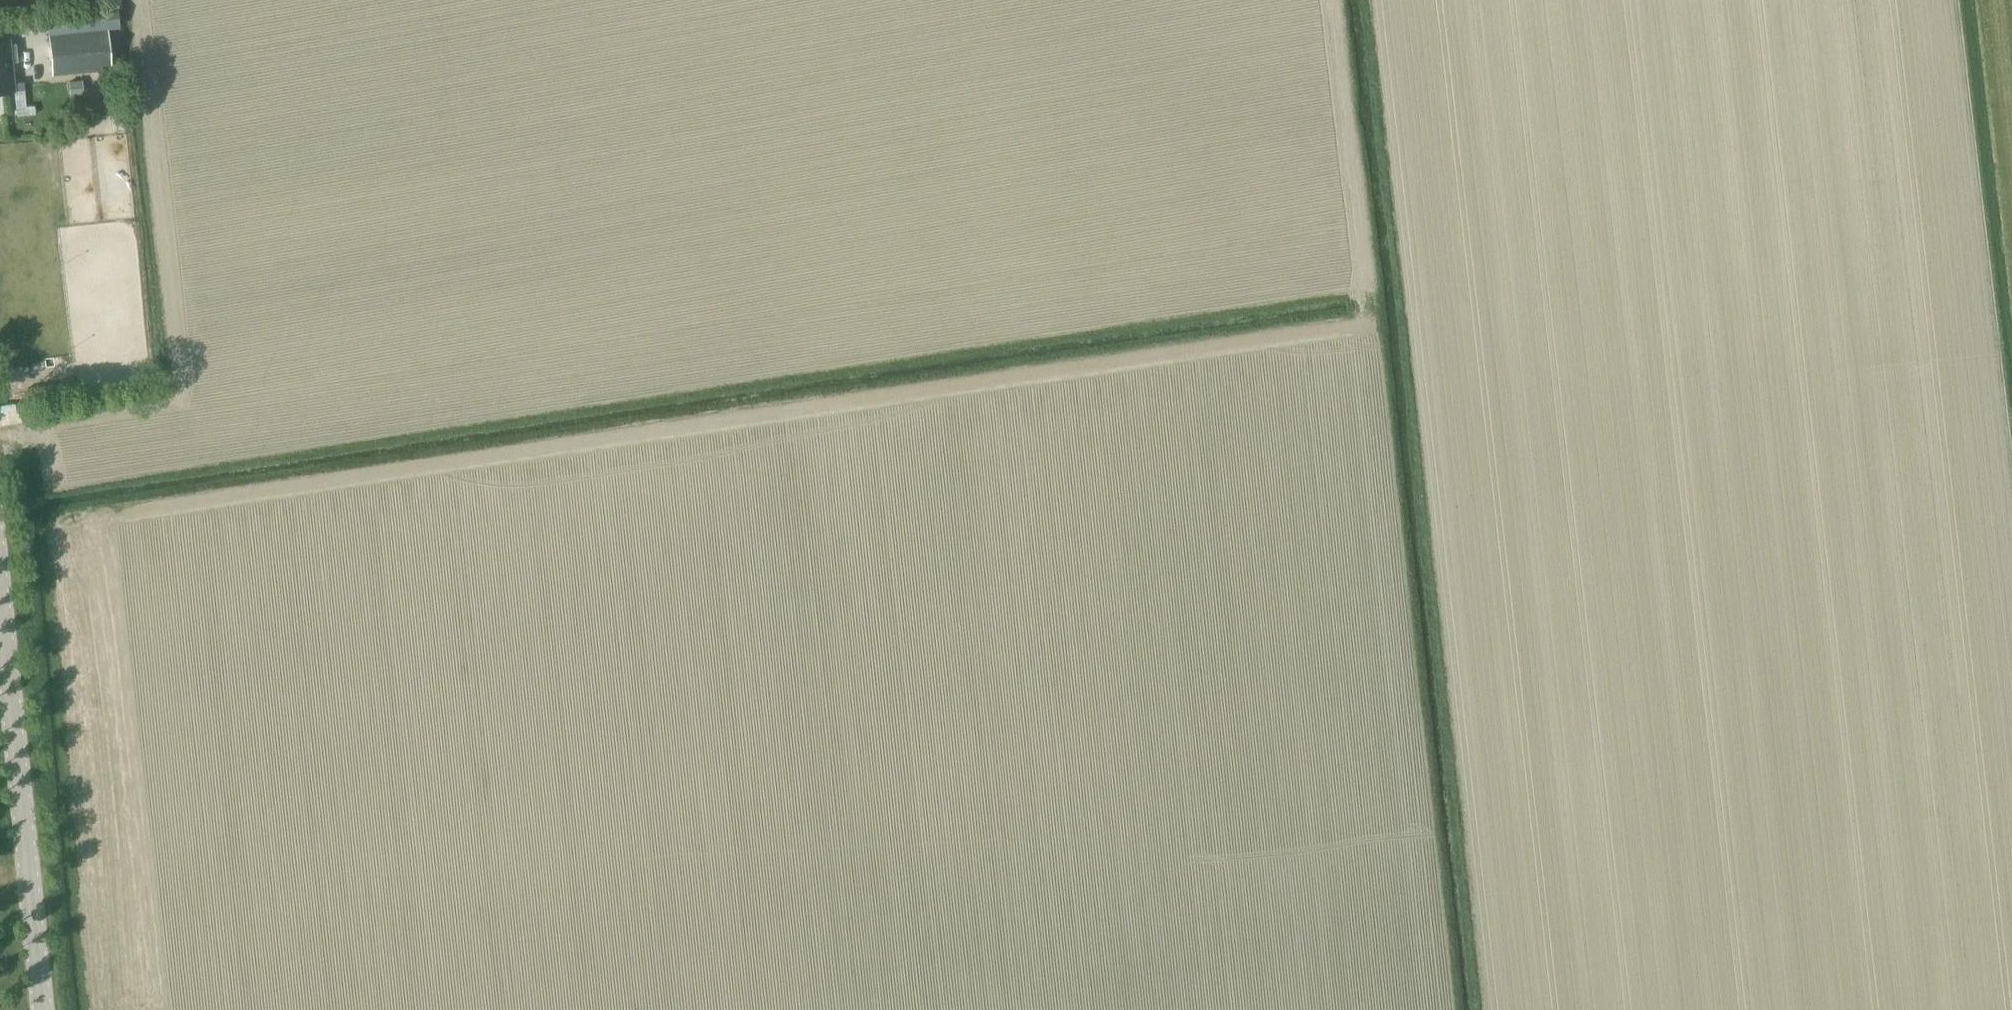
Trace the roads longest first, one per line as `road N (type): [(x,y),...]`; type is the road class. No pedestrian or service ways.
road 1 (tertiary): [(41,1009),(0,604)]

